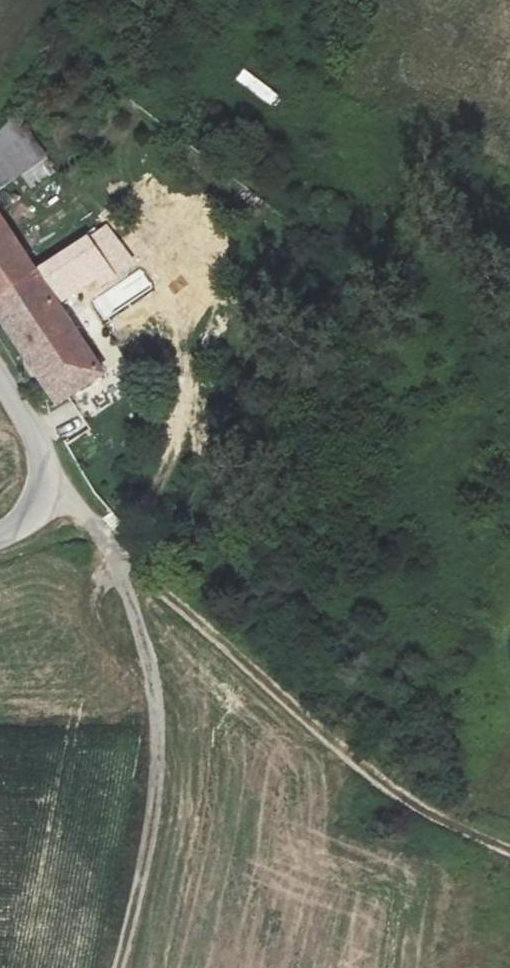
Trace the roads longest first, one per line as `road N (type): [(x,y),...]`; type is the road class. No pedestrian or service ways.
road 1 (track): [(123,568),(159,588),(387,785),(509,852)]
road 2 (track): [(118,967),(159,762),(152,674),(123,568)]
road 3 (unclassified): [(0,534),(37,511),(46,474),(32,428),(0,377)]

